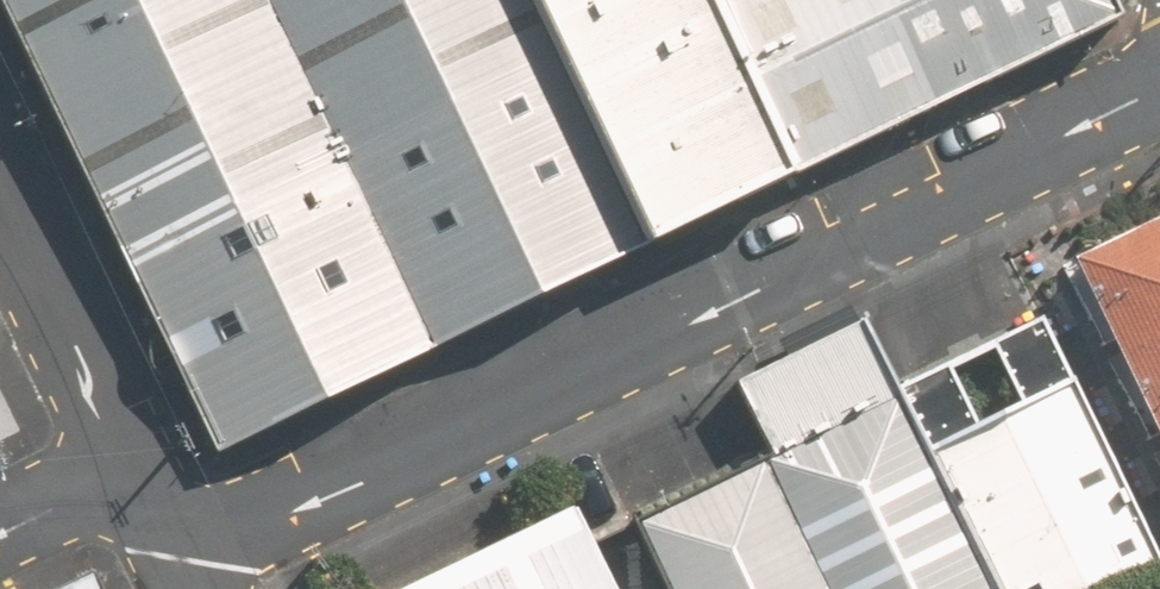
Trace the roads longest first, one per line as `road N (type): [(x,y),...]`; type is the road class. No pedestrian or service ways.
road 1 (residential): [(1159,80),(346,485),(254,510),(162,492)]
road 2 (residential): [(0,175),(162,492)]
road 3 (residential): [(162,492),(77,497),(0,523)]

